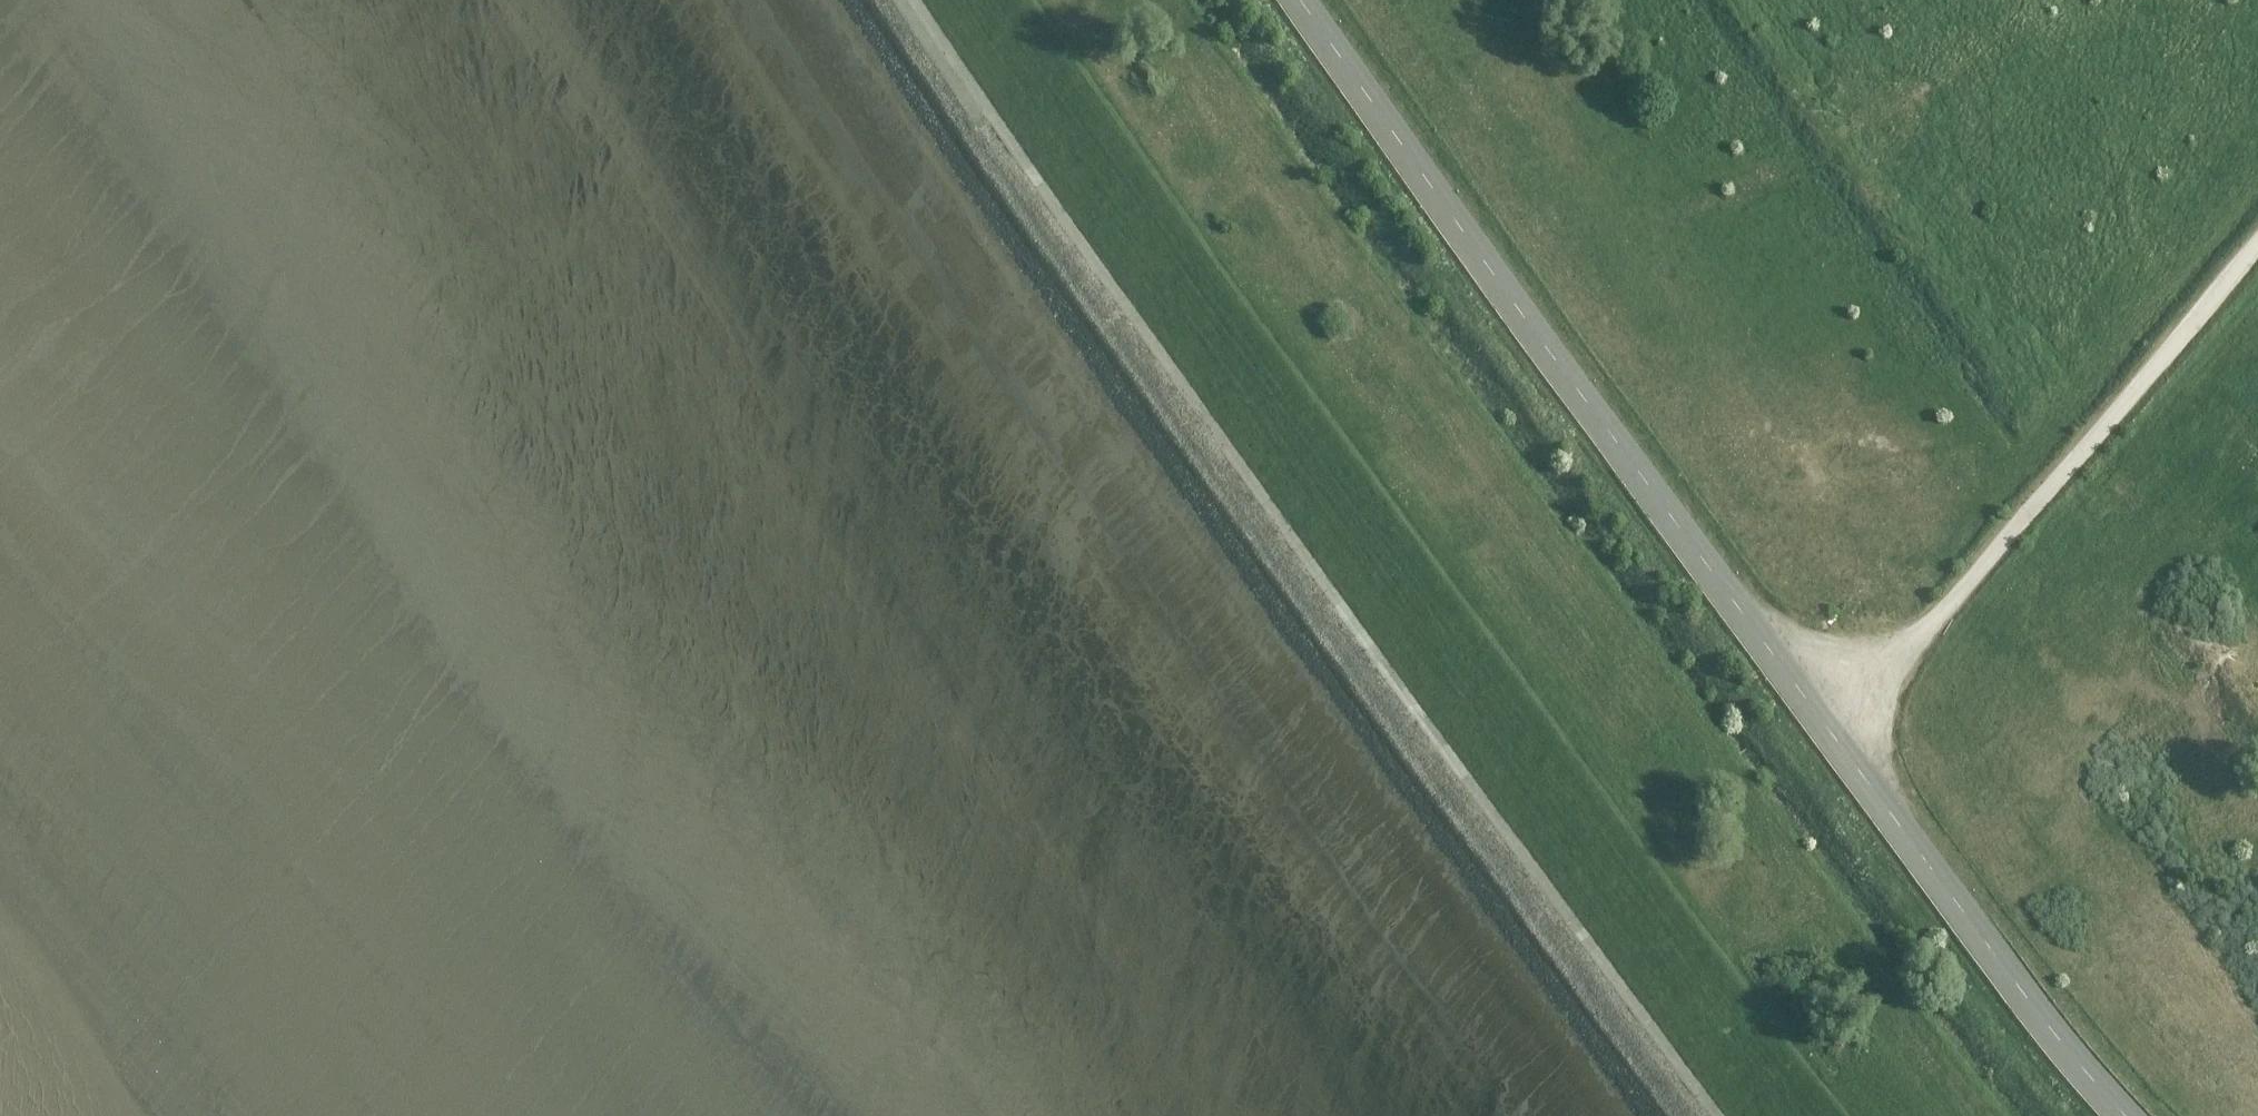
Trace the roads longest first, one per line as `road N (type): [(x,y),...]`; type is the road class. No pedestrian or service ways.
road 1 (residential): [(1301,0),(1689,550),(2113,1115)]
road 2 (track): [(2257,258),(1842,758)]

